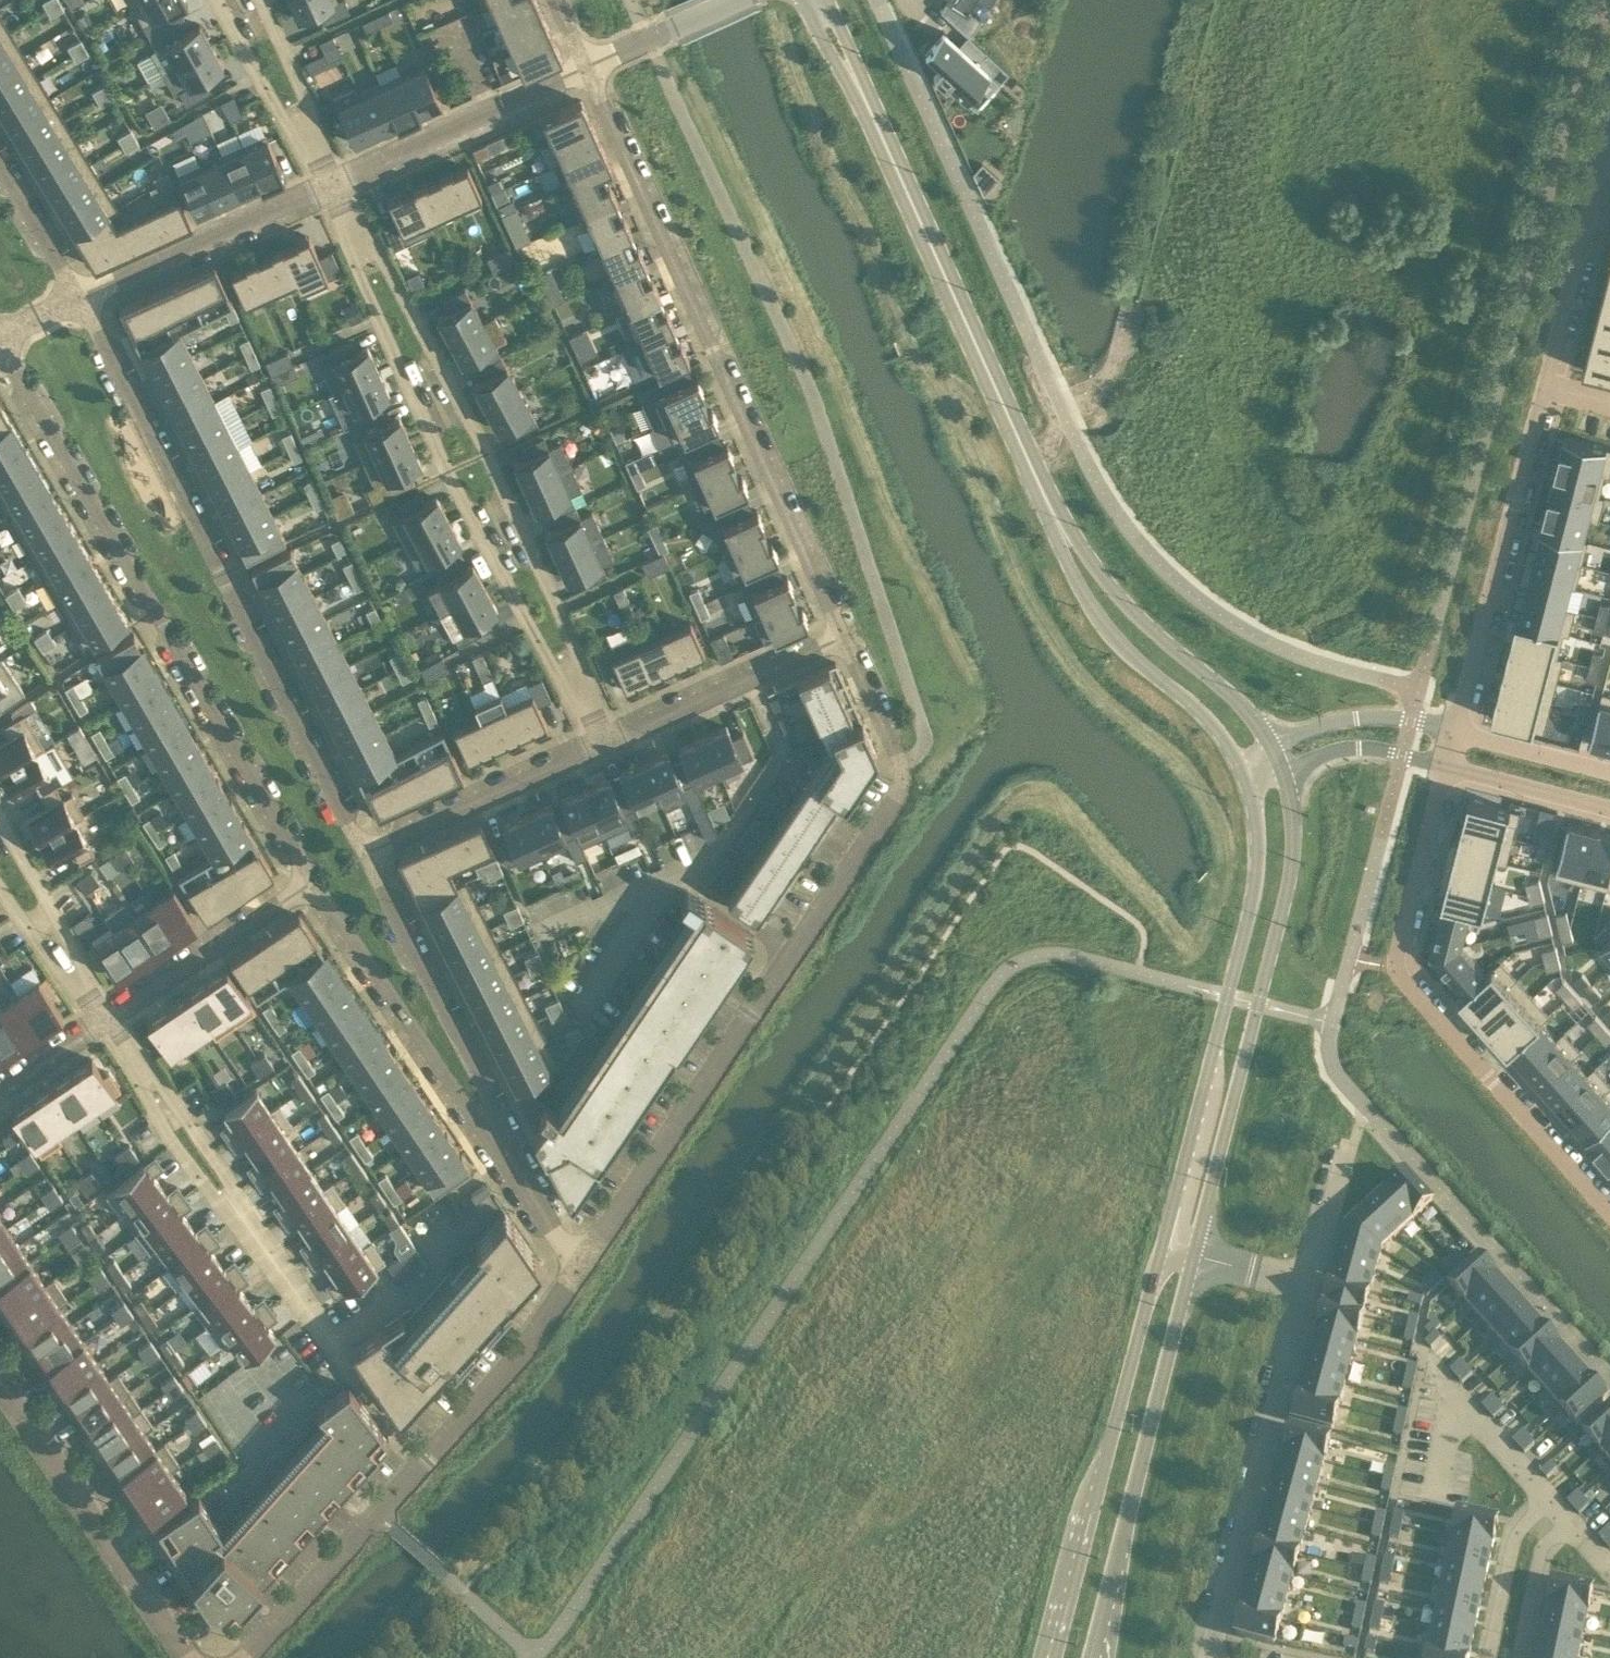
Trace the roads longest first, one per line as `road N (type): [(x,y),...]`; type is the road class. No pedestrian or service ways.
road 1 (residential): [(578,1261),(893,805),(900,765),(850,642)]
road 2 (residential): [(850,642),(592,69)]
road 3 (residential): [(365,855),(79,299)]
road 4 (residential): [(334,187),(344,233),(447,472),(564,684),(609,743)]
road 5 (residential): [(609,743),(488,453),(367,221),(334,187)]
road 6 (residential): [(0,354),(312,881)]
road 7 (residential): [(1609,1212),(1397,975),(1448,767)]
road 8 (residential): [(248,1657),(525,1347),(578,1261)]
road 9 (tertiary): [(1195,1258),(1292,861),(1294,821),(1280,769)]
road 10 (tertiary): [(1244,775),(1258,830),(1256,891),(1159,1250)]
road 11 (tertiary): [(1058,521),(858,87)]
road 12 (tertiary): [(1159,1250),(1046,1657)]
road 13 (tertiary): [(1093,1657),(1195,1258)]
road 14 (residential): [(1311,1286),(1209,1657)]
road 15 (residential): [(1546,388),(1457,729)]
road 16 (residential): [(0,1381),(185,1657)]
road 17 (tertiary): [(1058,521),(1068,561),(1105,628),(1217,728),(1244,775)]
road 18 (tertiary): [(1269,743),(1238,698),(1151,626),(1058,521)]
road 19 (residential): [(312,881),(455,1111),(483,1118)]
road 20 (residential): [(483,1118),(486,1090),(365,855)]
road 21 (residential): [(592,69),(334,187)]
road 22 (residential): [(334,187),(79,299)]
road 23 (residential): [(365,855),(609,743)]
road 24 (residential): [(609,743),(850,642)]
road 25 (residential): [(1609,139),(1546,388)]
road 26 (residential): [(312,881),(104,1017)]
road 27 (residential): [(242,1216),(214,1196),(172,1140),(104,1017)]
road 28 (residential): [(242,1216),(232,1186),(139,1049),(104,1017)]
road 29 (residential): [(334,187),(308,167),(216,0)]
road 30 (residential): [(0,823),(87,970),(104,1017)]
road 31 (residential): [(262,0),(332,156),(334,187)]
road 32 (residential): [(483,1118),(578,1261)]
road 33 (residential): [(1547,1502),(1515,1540),(1490,1657)]
road 34 (residential): [(0,888),(67,981),(104,1017)]
road 35 (residential): [(1448,767),(1609,808)]
road 36 (residential): [(736,0),(592,69)]
road 37 (residential): [(1353,1133),(1311,1286)]
road 38 (residential): [(1609,768),(1457,729)]
road 39 (residential): [(334,1343),(242,1216)]
road 40 (residential): [(79,299),(0,165)]
road 41 (residential): [(1518,1657),(1540,1552),(1566,1524)]
road 42 (unclassified): [(1410,720),(1337,720),(1269,743)]
road 43 (residential): [(1547,1502),(1456,1396)]
road 44 (residential): [(104,1017),(0,1088)]
road 45 (unclassified): [(1280,769),(1356,745),(1401,753)]

